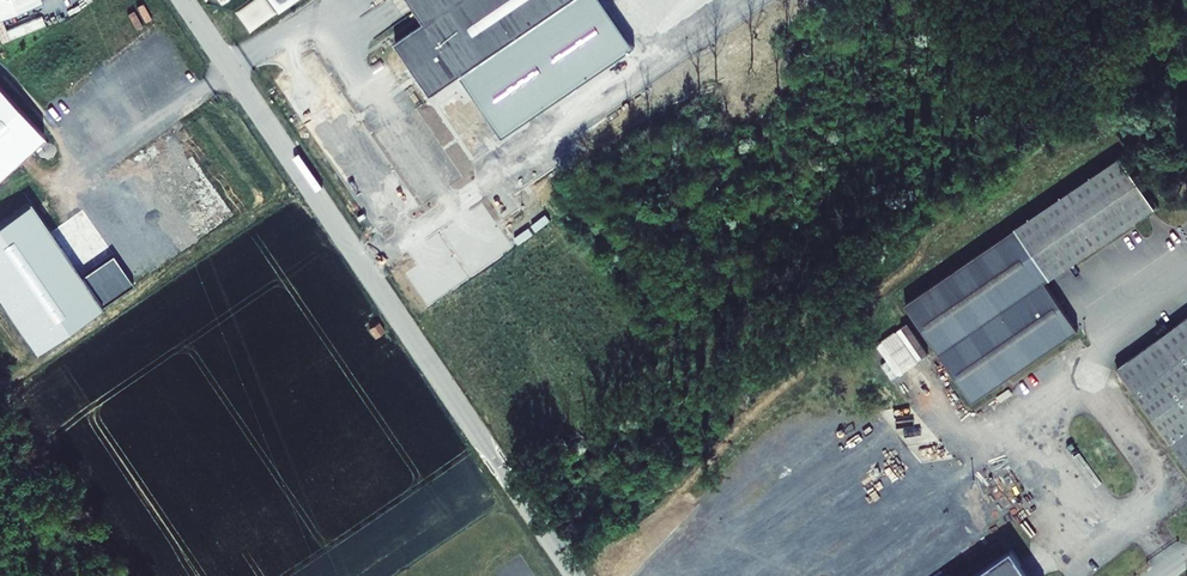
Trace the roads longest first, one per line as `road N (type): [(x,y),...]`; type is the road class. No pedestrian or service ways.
road 1 (unclassified): [(184,0),(573,575)]

